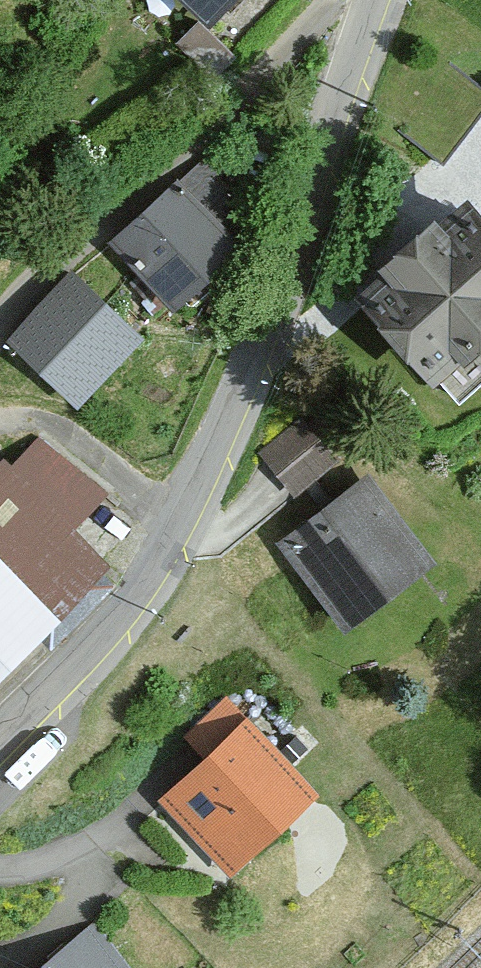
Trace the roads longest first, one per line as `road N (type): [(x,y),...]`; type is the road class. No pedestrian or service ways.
road 1 (tertiary): [(370,0),(270,305),(173,523),(127,602),(0,734)]
road 2 (residential): [(333,0),(206,142),(41,281),(0,335)]

